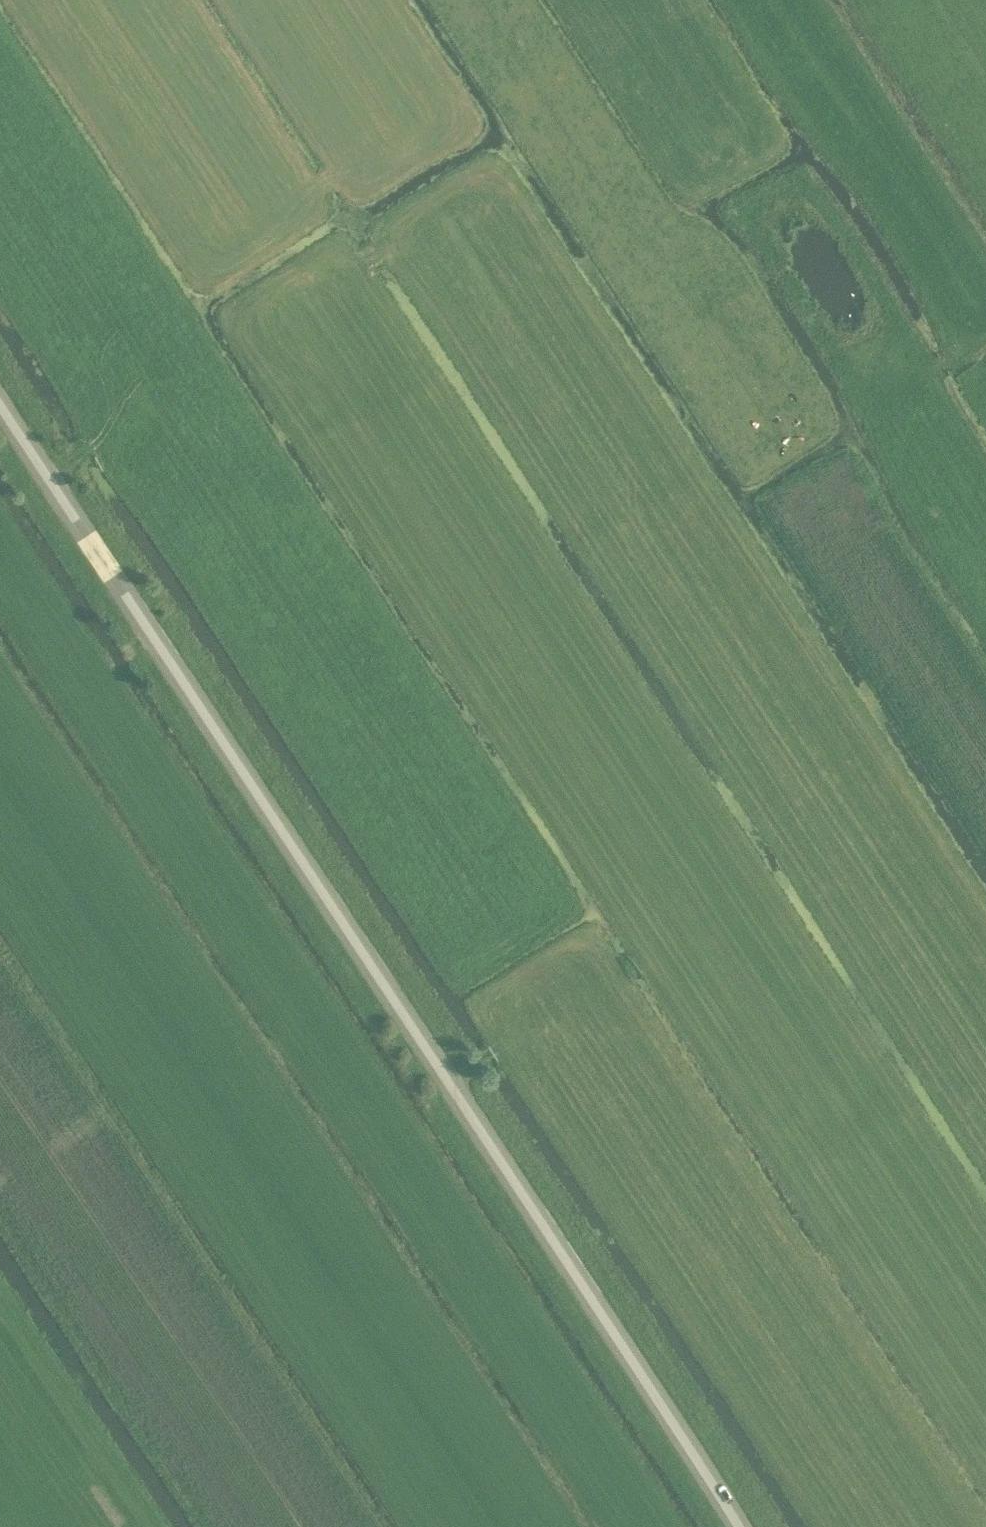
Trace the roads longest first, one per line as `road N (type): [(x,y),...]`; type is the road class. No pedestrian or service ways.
road 1 (unclassified): [(739,1526),(0,401)]

